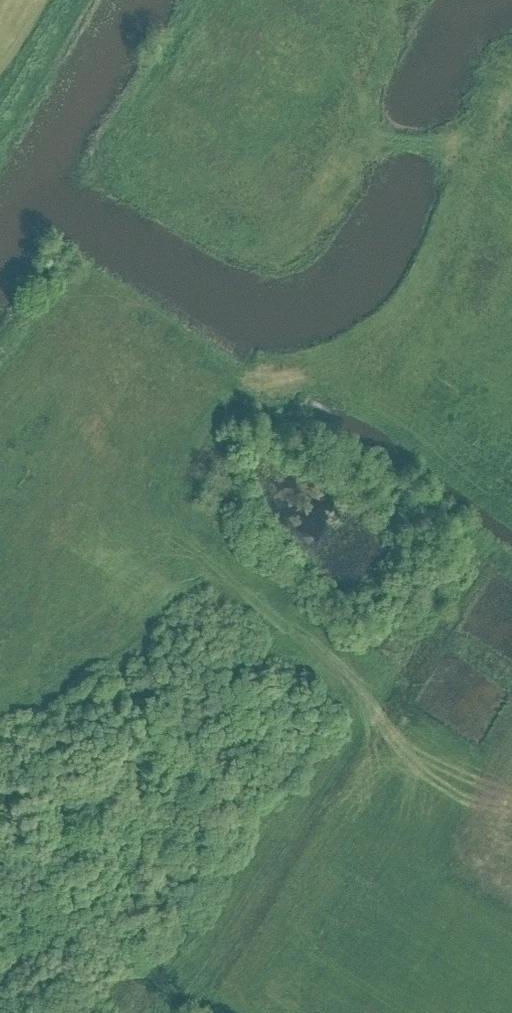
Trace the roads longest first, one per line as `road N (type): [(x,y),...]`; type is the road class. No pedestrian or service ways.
road 1 (track): [(178,1012),(371,709),(368,677),(229,576),(183,532)]

